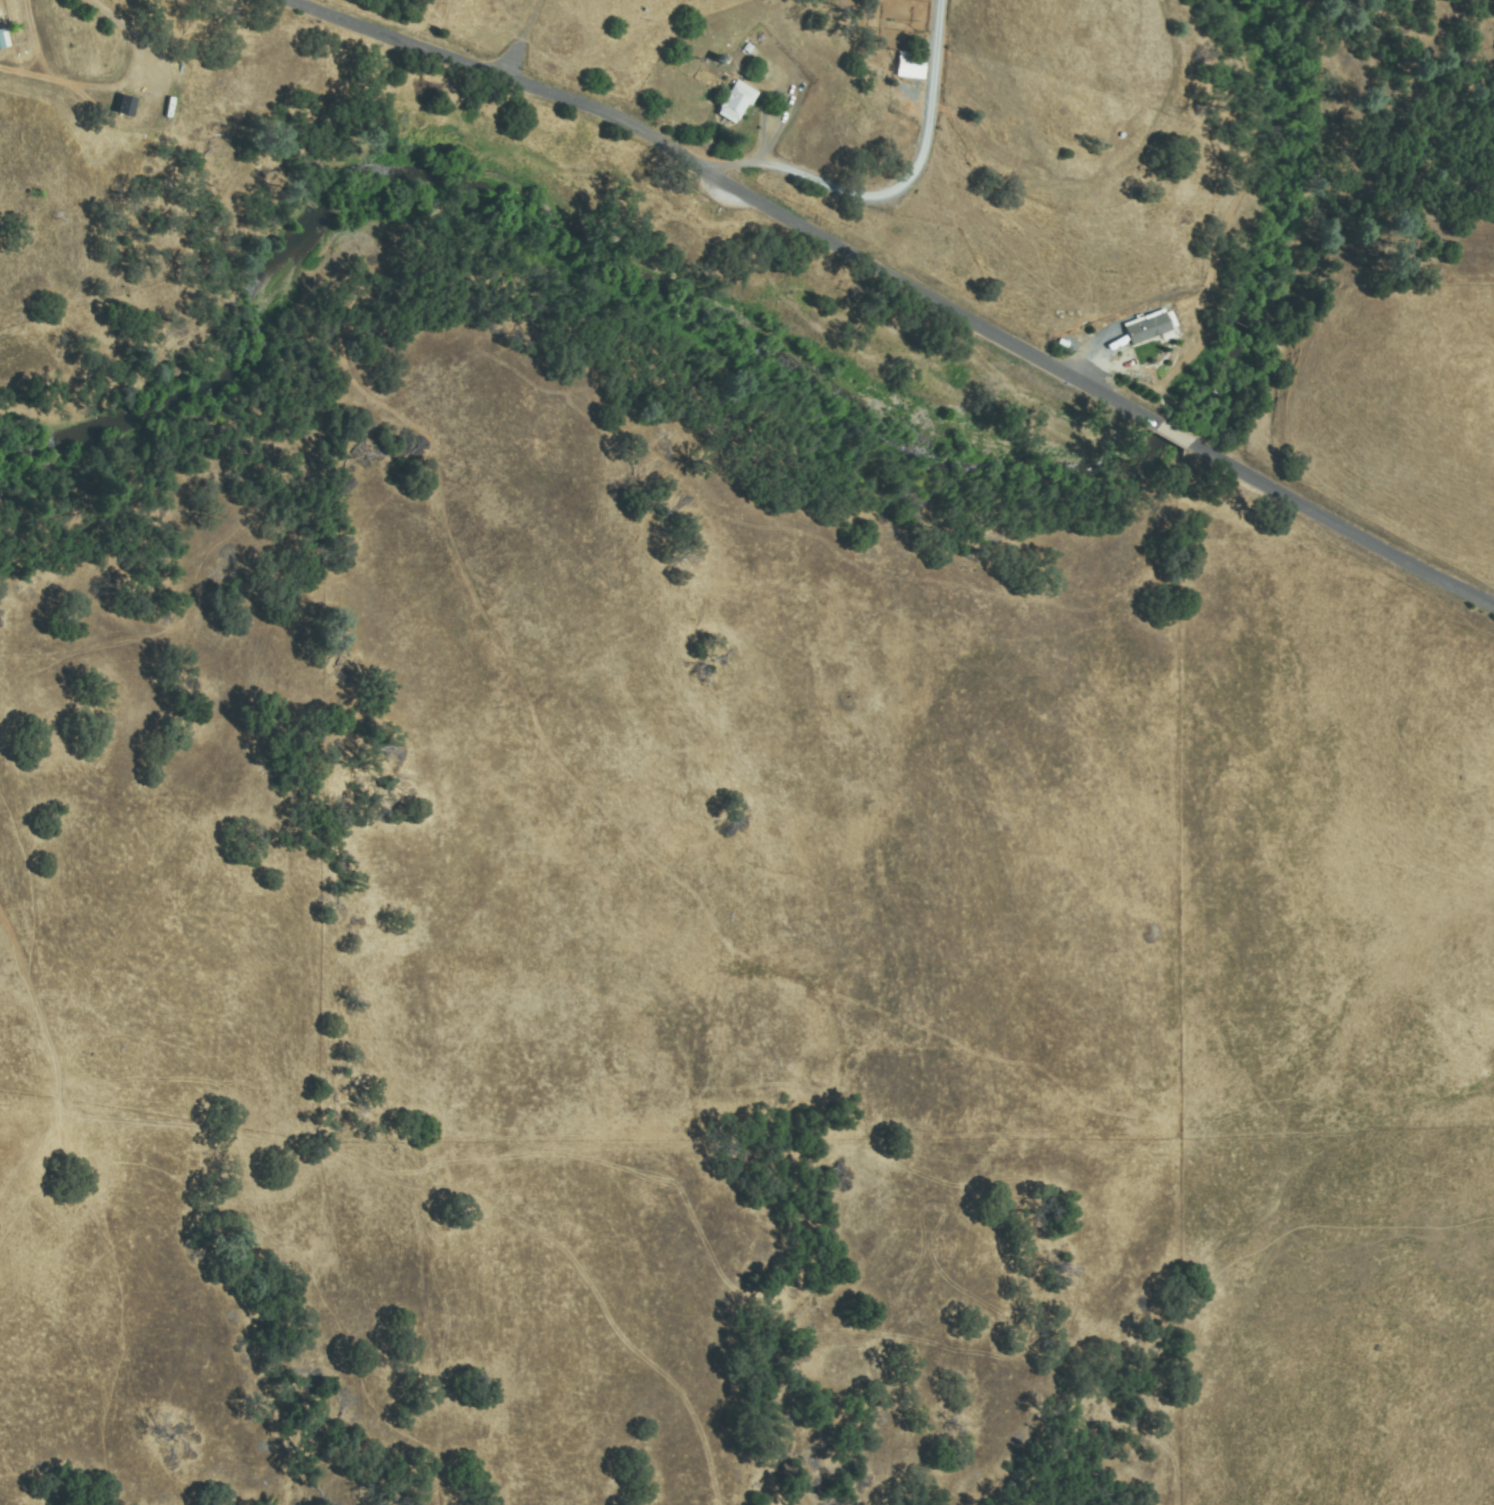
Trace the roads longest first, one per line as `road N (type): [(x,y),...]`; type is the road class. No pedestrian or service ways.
road 1 (tertiary): [(1493,608),(1326,521),(622,117),(288,0)]

